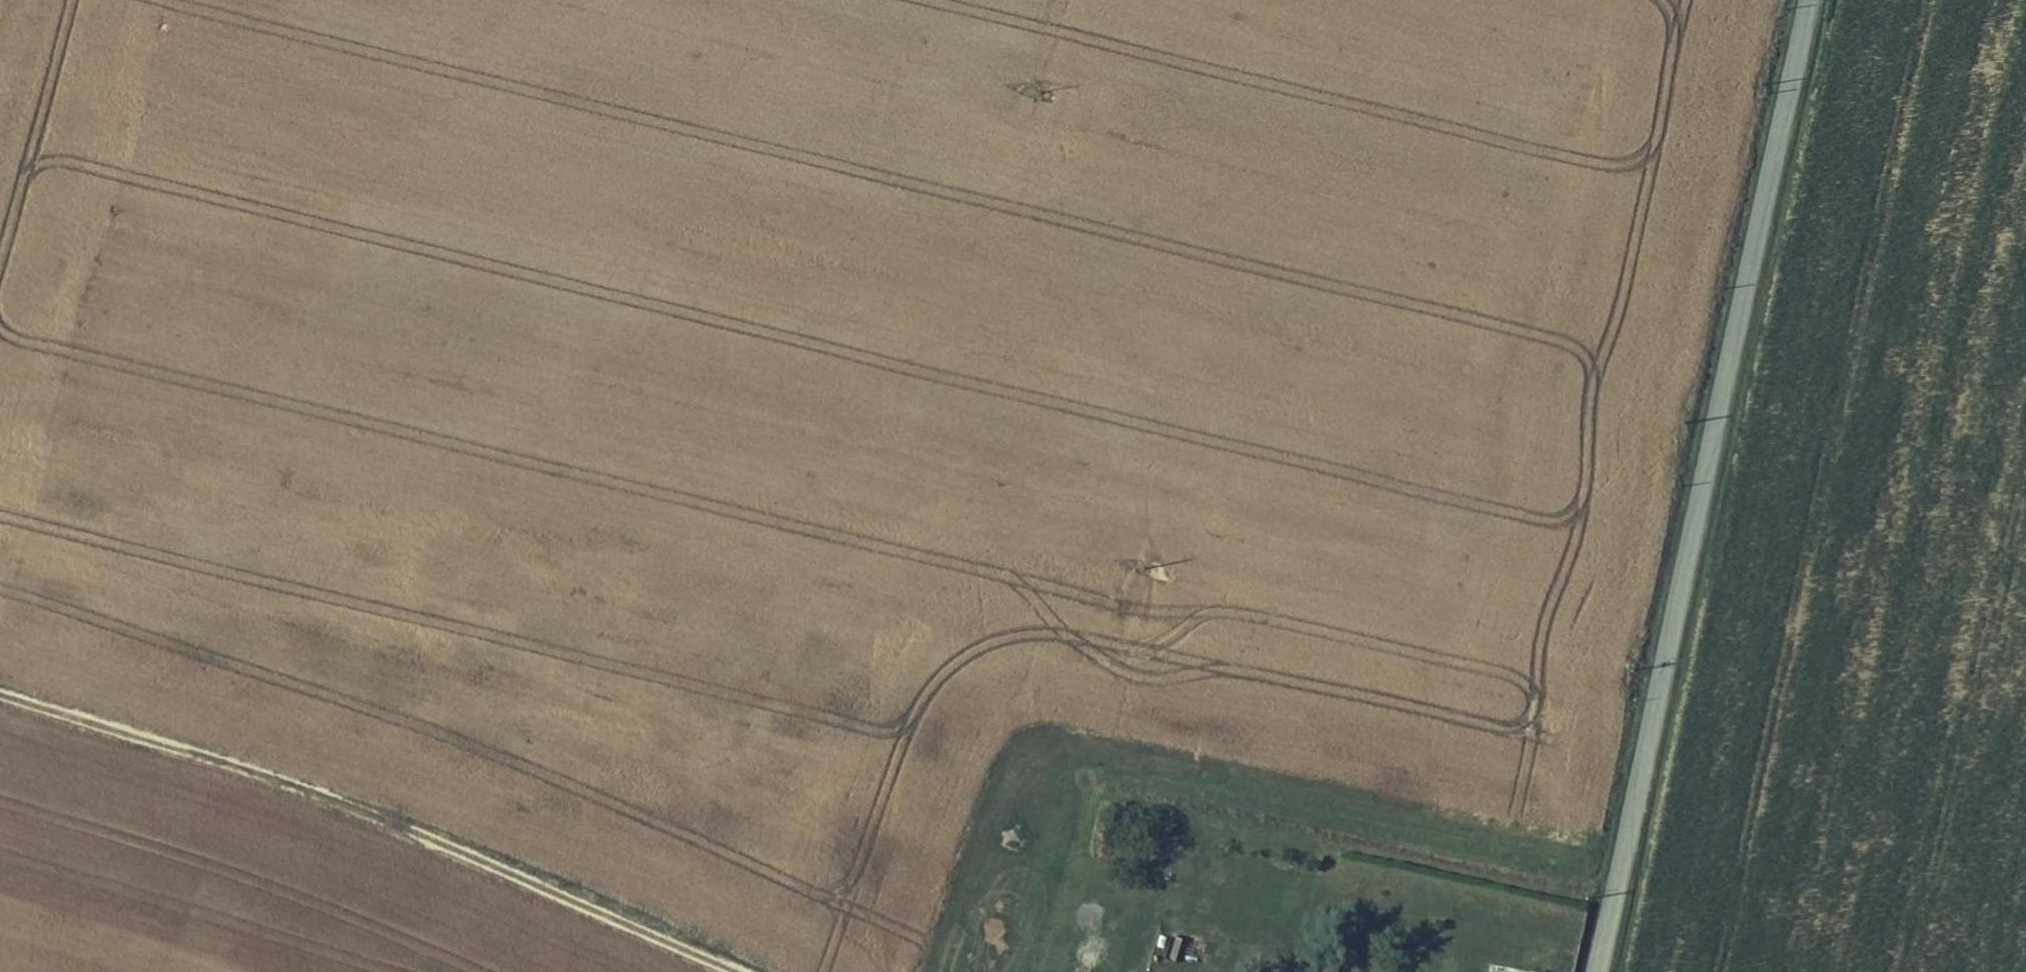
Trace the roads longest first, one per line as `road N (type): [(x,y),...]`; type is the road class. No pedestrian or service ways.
road 1 (tertiary): [(1596,971),(1808,0)]
road 2 (track): [(735,971),(479,855),(0,690)]

